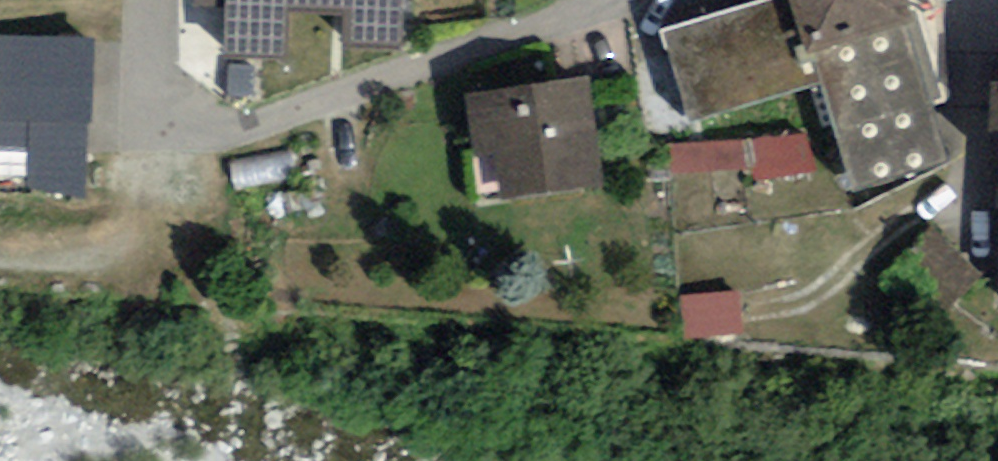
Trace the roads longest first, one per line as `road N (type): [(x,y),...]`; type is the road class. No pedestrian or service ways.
road 1 (residential): [(154,0),(156,86),(168,111),(188,127),(241,131),(611,0)]
road 2 (track): [(188,127),(153,222),(82,263),(0,258)]

